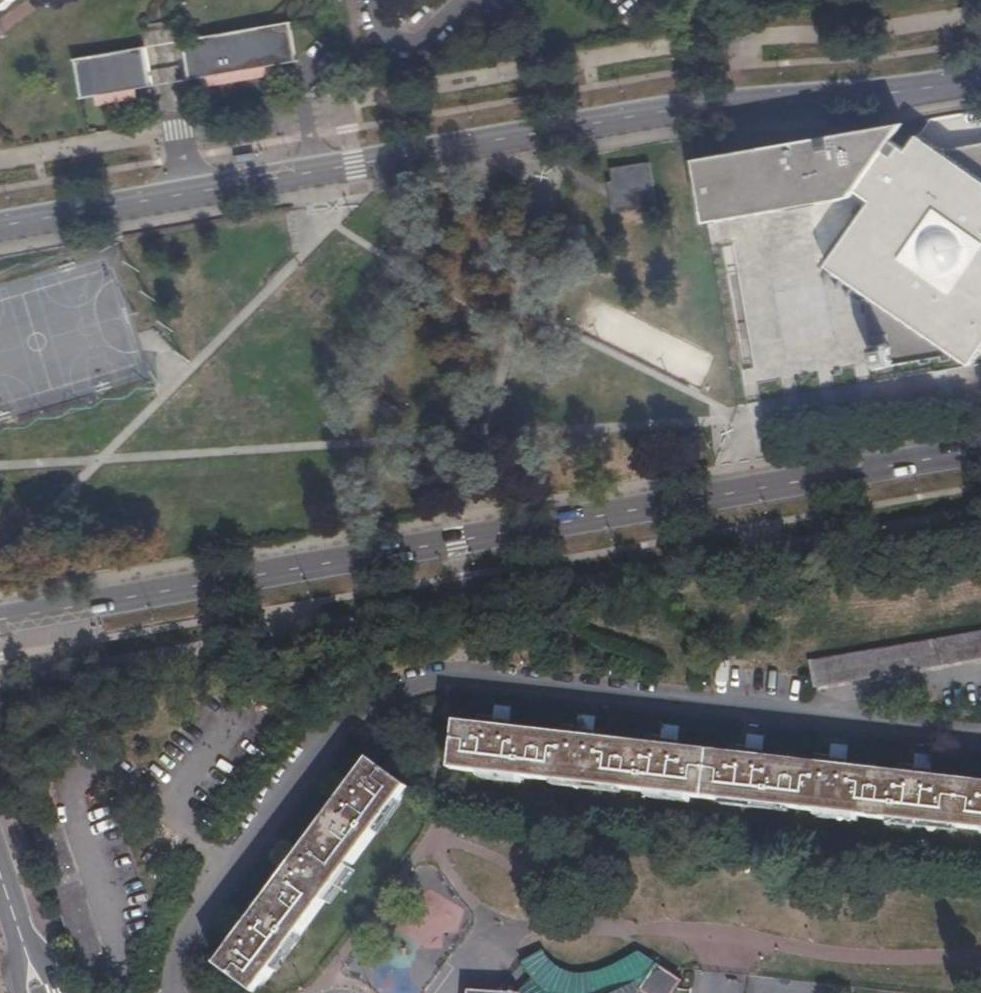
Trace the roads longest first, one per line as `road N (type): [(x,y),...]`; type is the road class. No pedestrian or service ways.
road 1 (primary): [(0,619),(980,452)]
road 2 (primary): [(980,76),(804,102),(678,109),(0,226)]
road 3 (residential): [(170,992),(179,942),(330,732),(363,703),(417,681),(463,673),(980,732)]
road 4 (residential): [(39,992),(0,879)]

